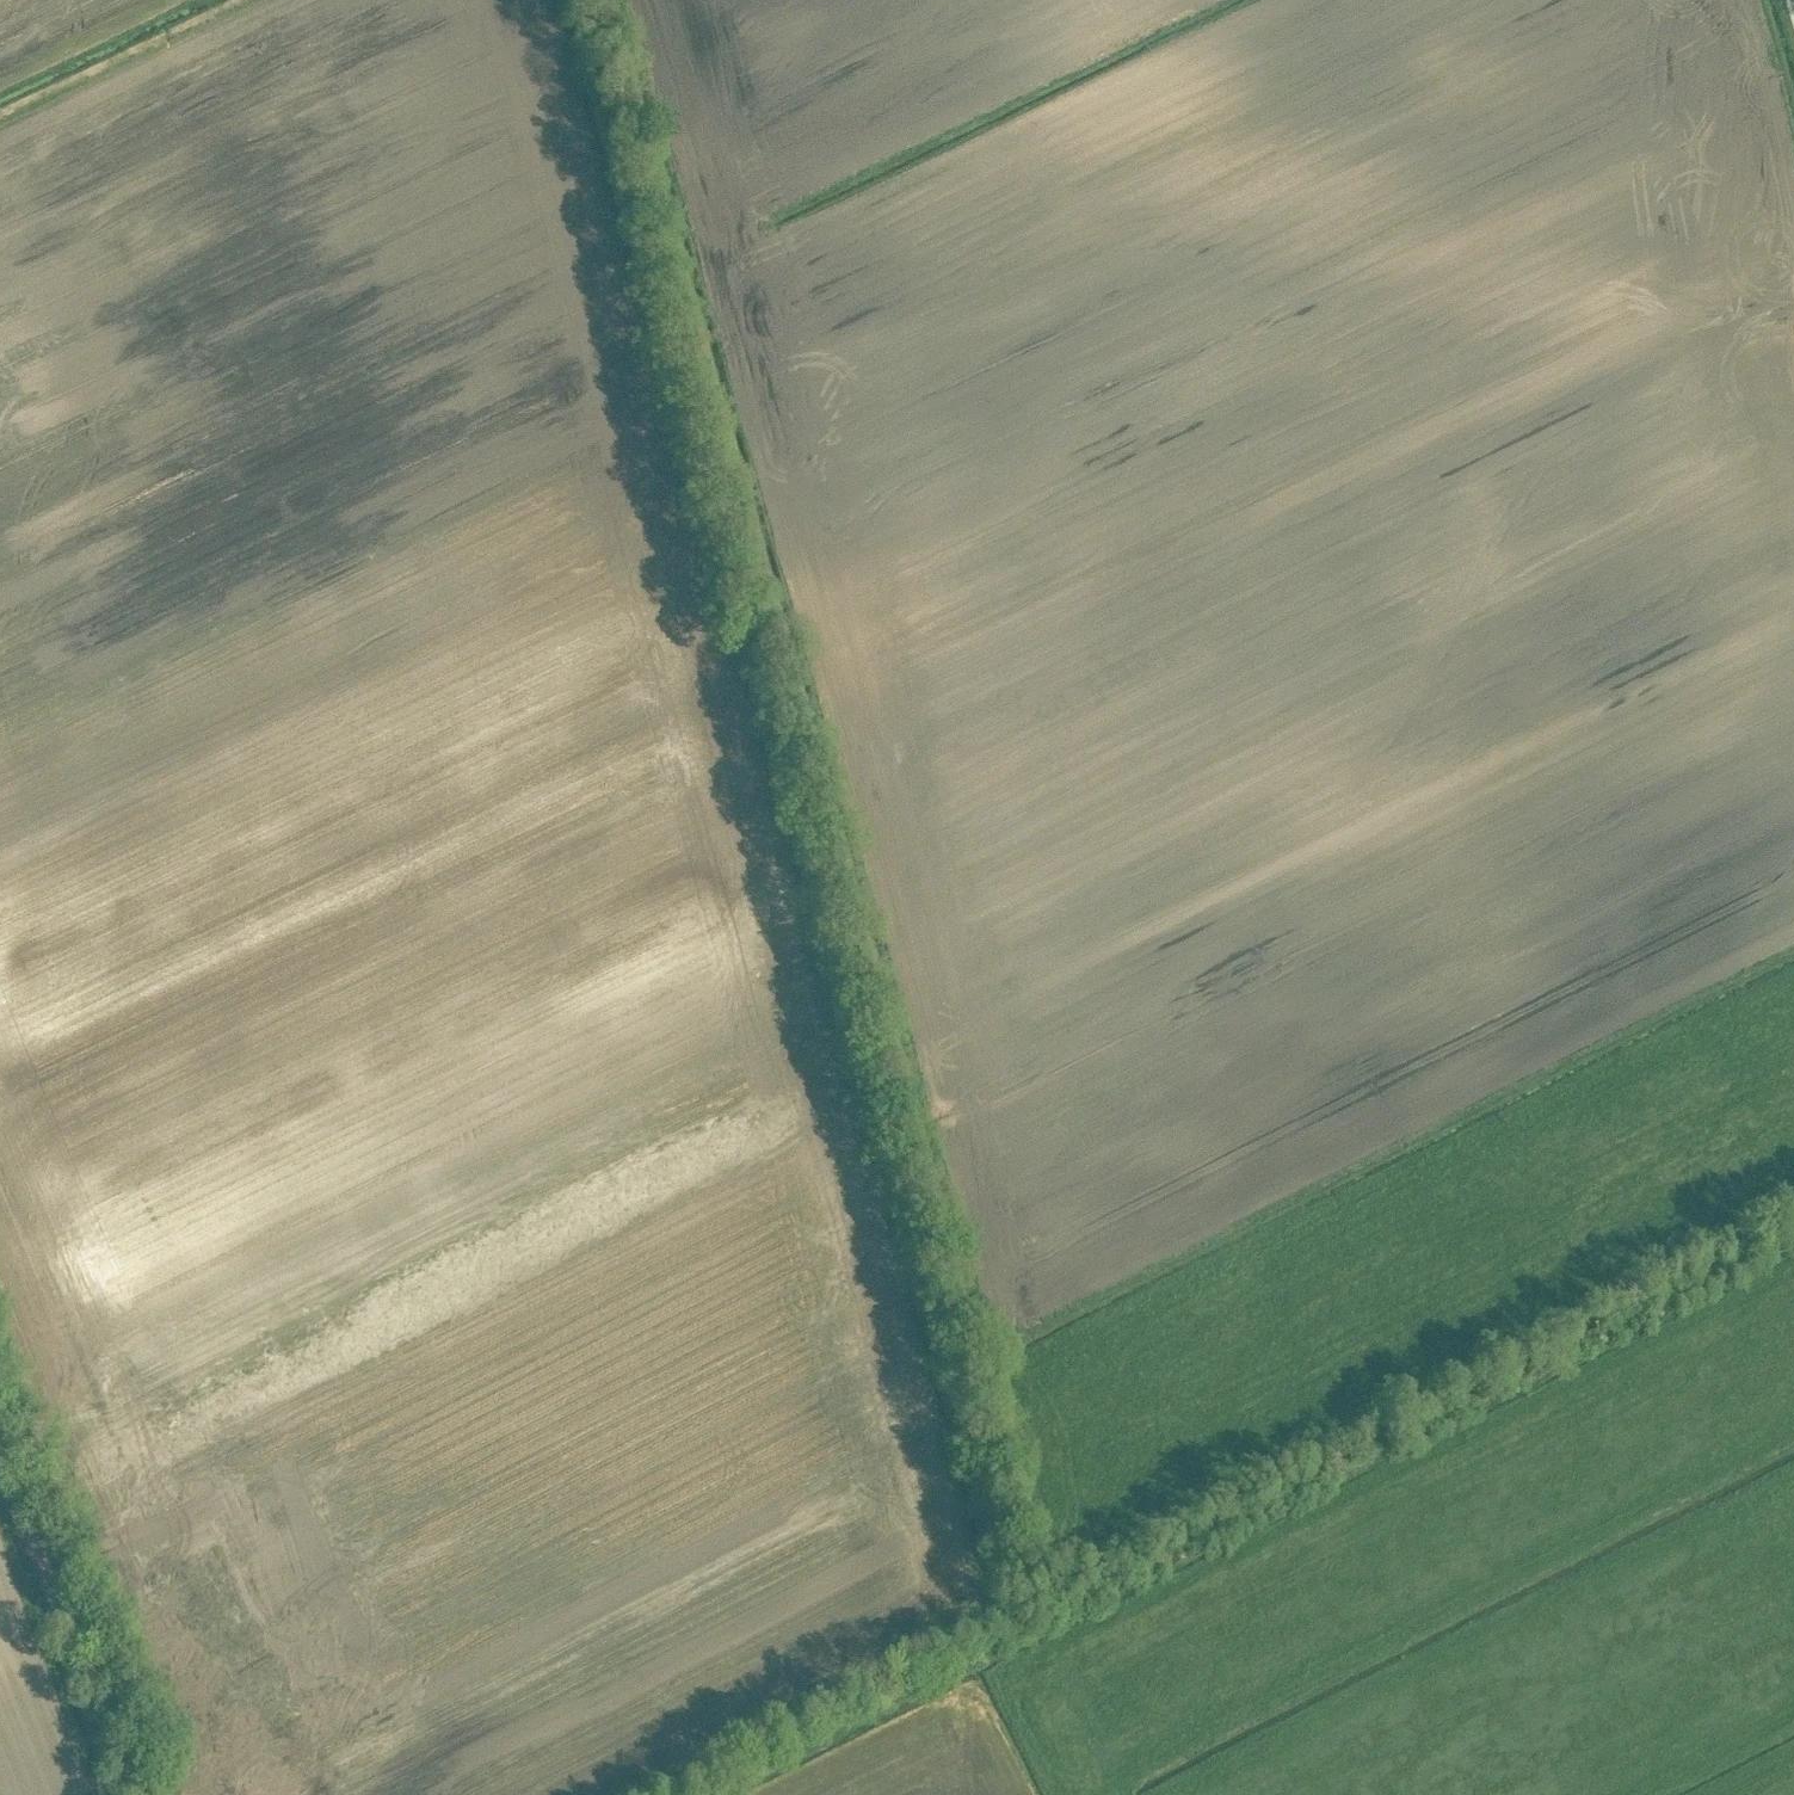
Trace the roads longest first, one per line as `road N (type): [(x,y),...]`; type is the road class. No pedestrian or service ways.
road 1 (track): [(0,1459),(135,1794)]

